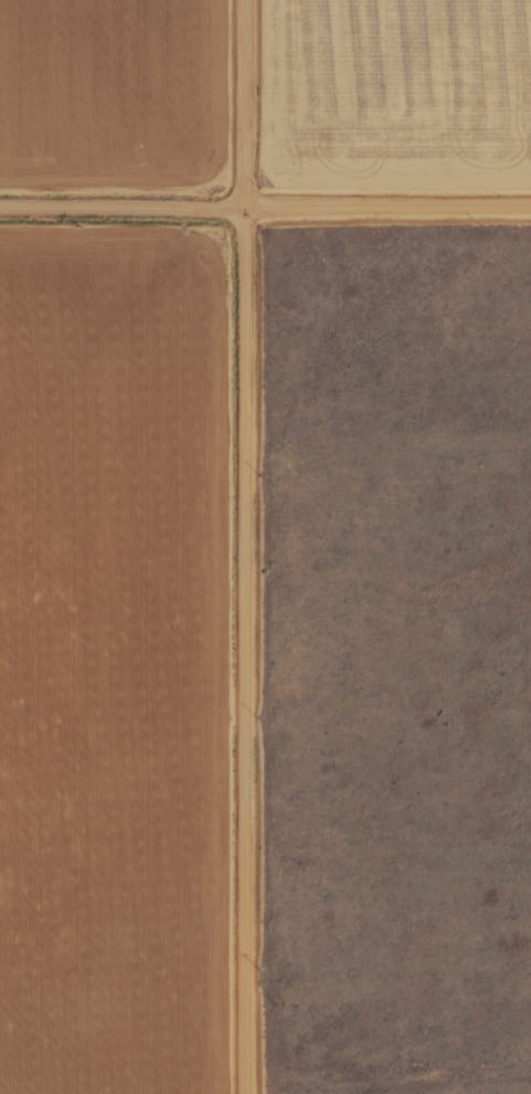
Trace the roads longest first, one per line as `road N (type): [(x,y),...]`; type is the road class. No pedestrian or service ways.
road 1 (residential): [(232,1093),(244,0)]
road 2 (residential): [(0,210),(530,212)]
road 3 (residential): [(232,1082),(530,1066)]

